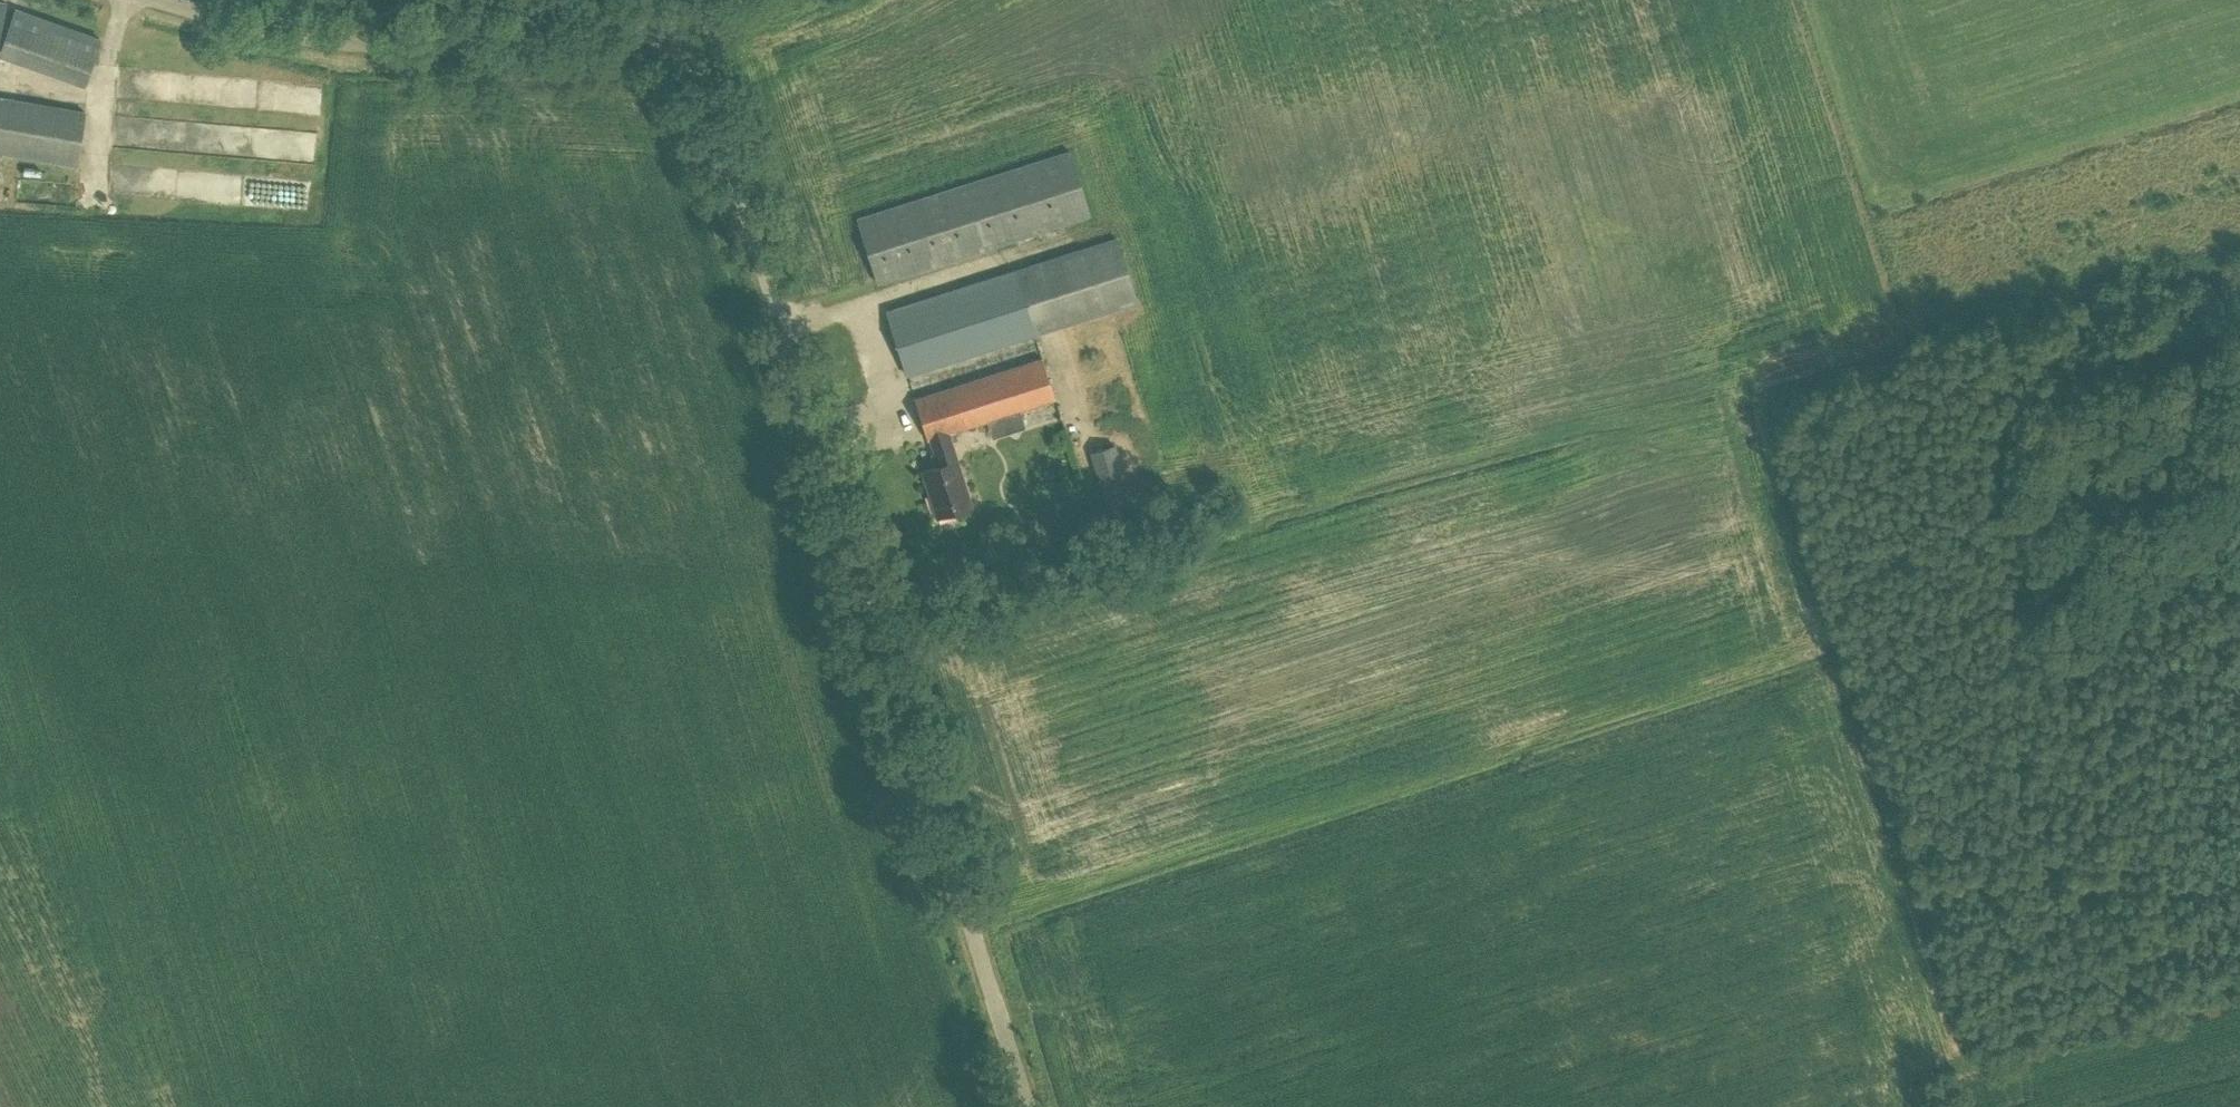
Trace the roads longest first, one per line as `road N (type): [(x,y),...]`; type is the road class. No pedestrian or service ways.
road 1 (unclassified): [(997,1106),(673,72)]
road 2 (unclassified): [(673,72),(487,90),(261,78),(129,45),(1,0)]
road 3 (unclassified): [(673,72),(816,0)]

